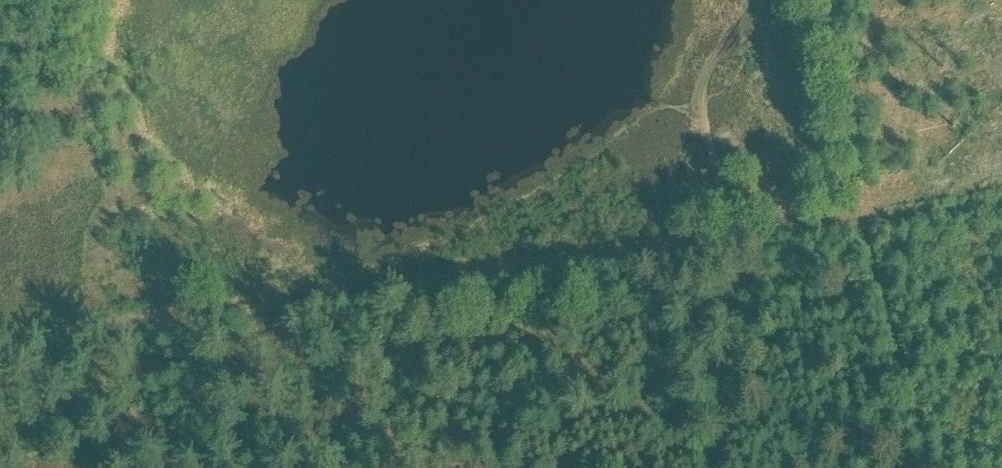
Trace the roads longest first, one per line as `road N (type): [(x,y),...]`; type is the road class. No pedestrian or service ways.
road 1 (track): [(721,243),(0,334)]
road 2 (track): [(930,467),(858,225),(721,243)]
road 3 (track): [(858,225),(1001,206)]

